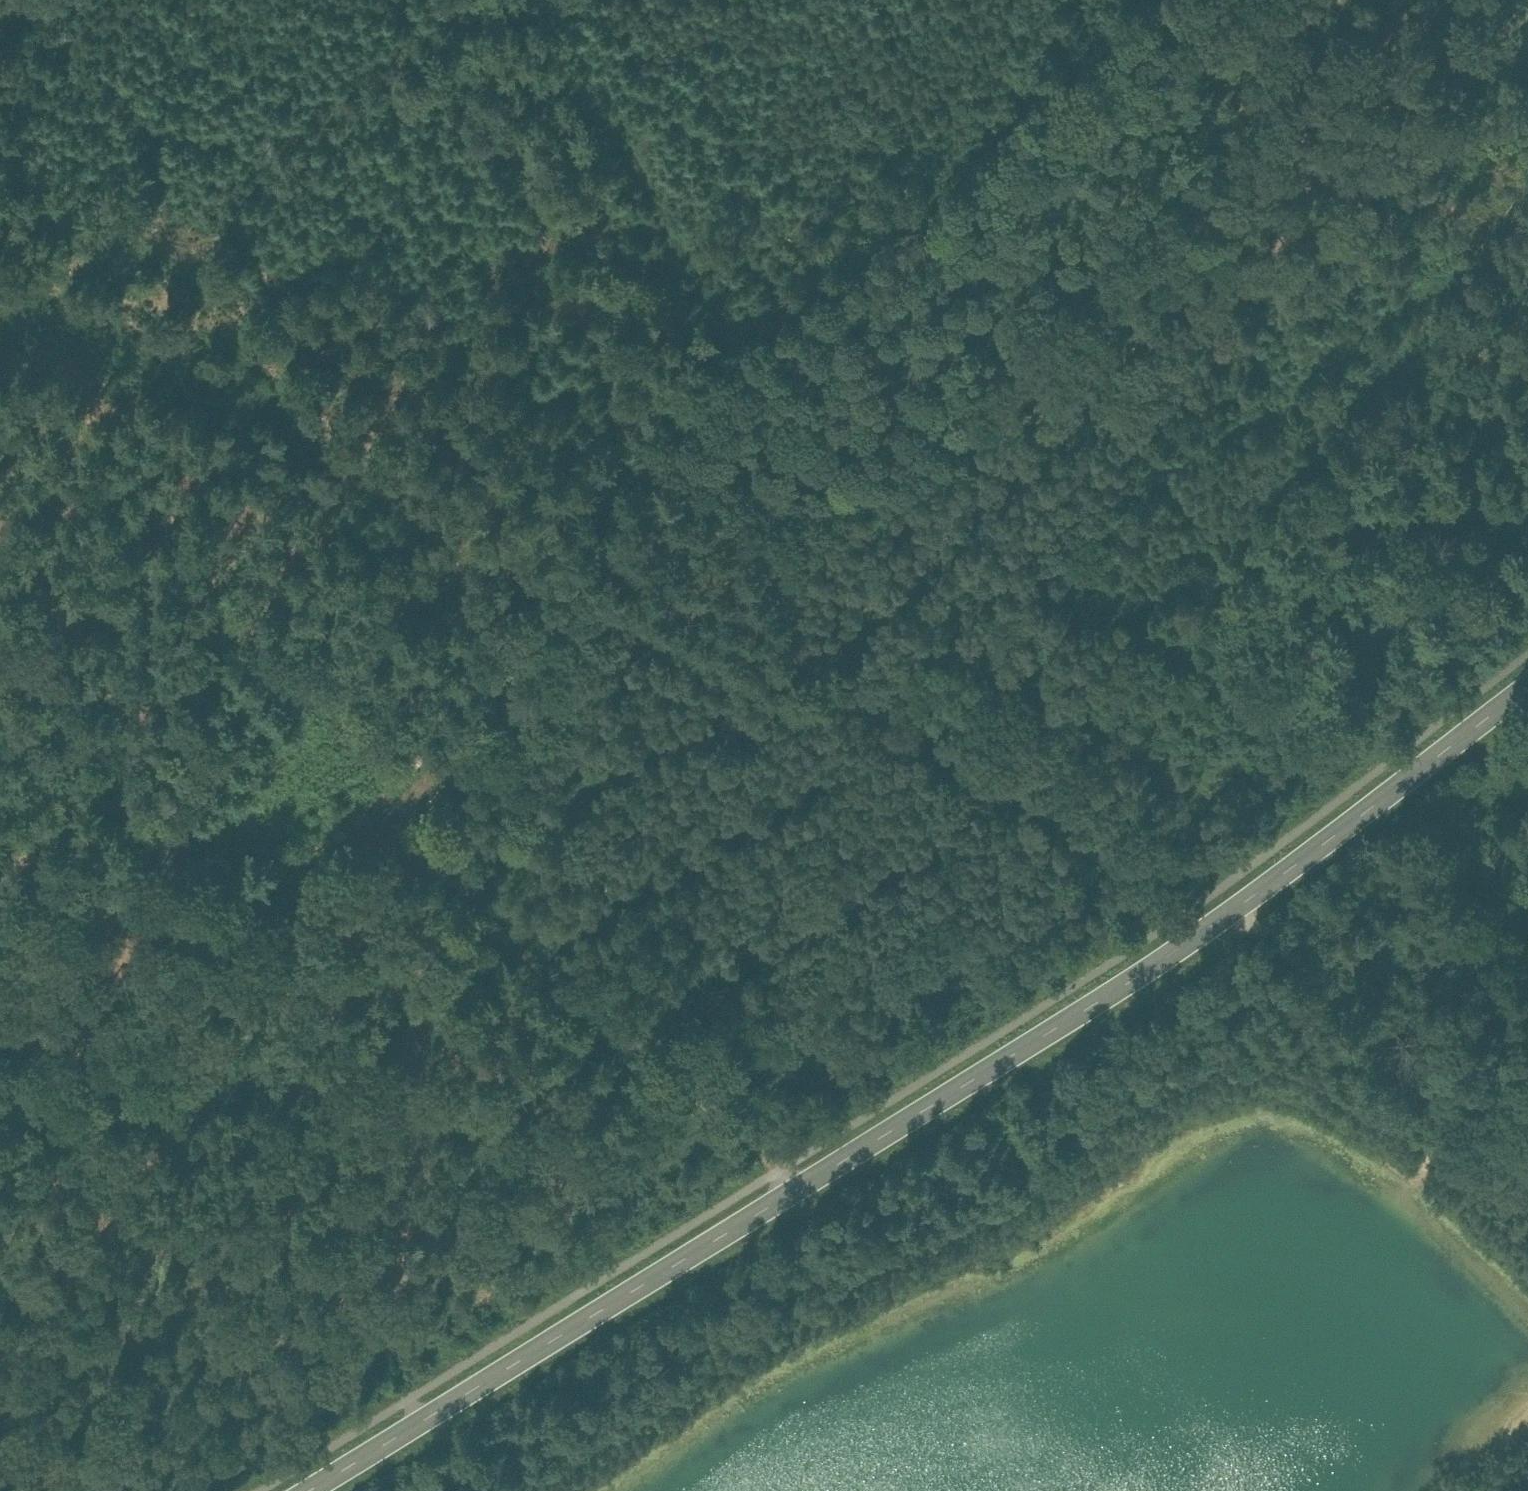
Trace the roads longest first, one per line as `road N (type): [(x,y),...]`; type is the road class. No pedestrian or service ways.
road 1 (track): [(0,1096),(92,1163),(336,859),(371,833),(690,431),(698,392),(735,353),(876,257),(1153,0)]
road 2 (secondary): [(304,1490),(1227,919),(1527,686)]
road 3 (track): [(788,1192),(779,1169),(574,1010),(371,833)]
road 4 (track): [(423,1417),(411,1398),(92,1163)]
road 5 (track): [(477,35),(735,353)]
road 6 (track): [(0,724),(281,936)]

